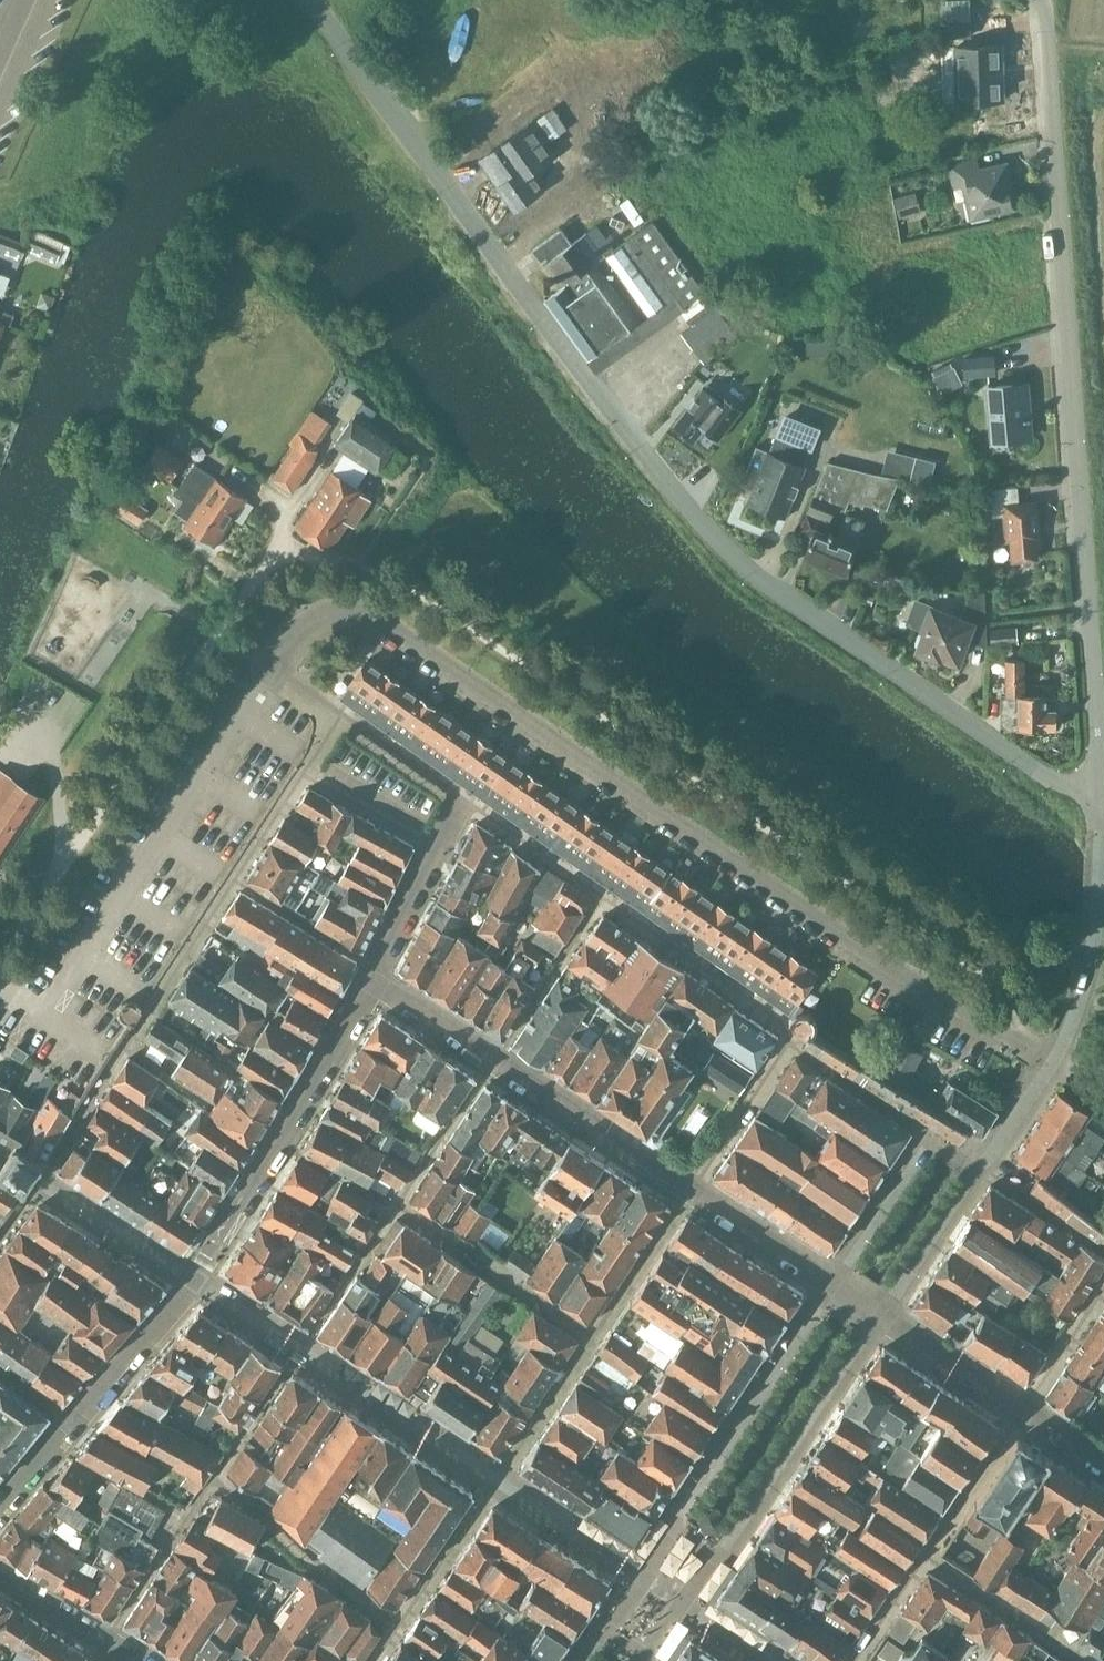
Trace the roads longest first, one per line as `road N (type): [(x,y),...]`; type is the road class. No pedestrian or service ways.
road 1 (unclassified): [(306,0),(724,550),(1062,786),(1100,790)]
road 2 (residential): [(1056,1060),(866,949),(372,612),(321,612),(274,669)]
road 3 (unclassified): [(1100,790),(1040,0)]
road 4 (residential): [(0,958),(246,589),(279,559),(302,551),(358,565)]
road 5 (residential): [(377,970),(192,1279),(71,1420)]
road 6 (residential): [(40,1182),(234,882)]
road 7 (residential): [(1103,1460),(884,1315)]
road 8 (residential): [(786,1044),(776,1019),(603,894)]
road 9 (residential): [(692,1185),(499,1053)]
road 10 (residential): [(234,882),(342,715)]
road 11 (residential): [(377,970),(462,794)]
road 12 (residential): [(499,1053),(603,894)]
road 13 (residential): [(884,1315),(977,1167)]
road 14 (residential): [(835,1282),(928,1135)]
road 15 (residential): [(603,894),(462,794)]
road 16 (residential): [(835,1282),(692,1185)]
road 17 (residential): [(692,1185),(786,1044)]
road 18 (residential): [(928,1135),(786,1044)]
road 19 (residential): [(377,970),(234,882)]
road 20 (residential): [(1056,1060),(1088,972),(1095,918)]
road 21 (residential): [(499,1053),(377,970)]
road 22 (residential): [(462,794),(342,715)]
road 23 (residential): [(977,1167),(1056,1060)]
road 24 (unclassified): [(1095,918),(1100,790)]
road 25 (residential): [(0,1568),(107,1635)]

